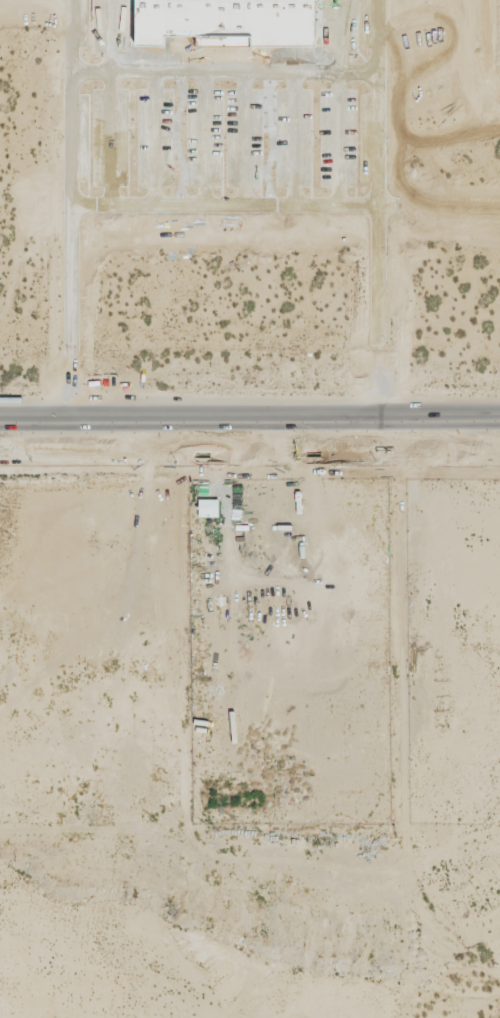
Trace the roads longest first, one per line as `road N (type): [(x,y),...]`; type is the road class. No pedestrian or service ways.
road 1 (secondary): [(0,420),(499,419)]

